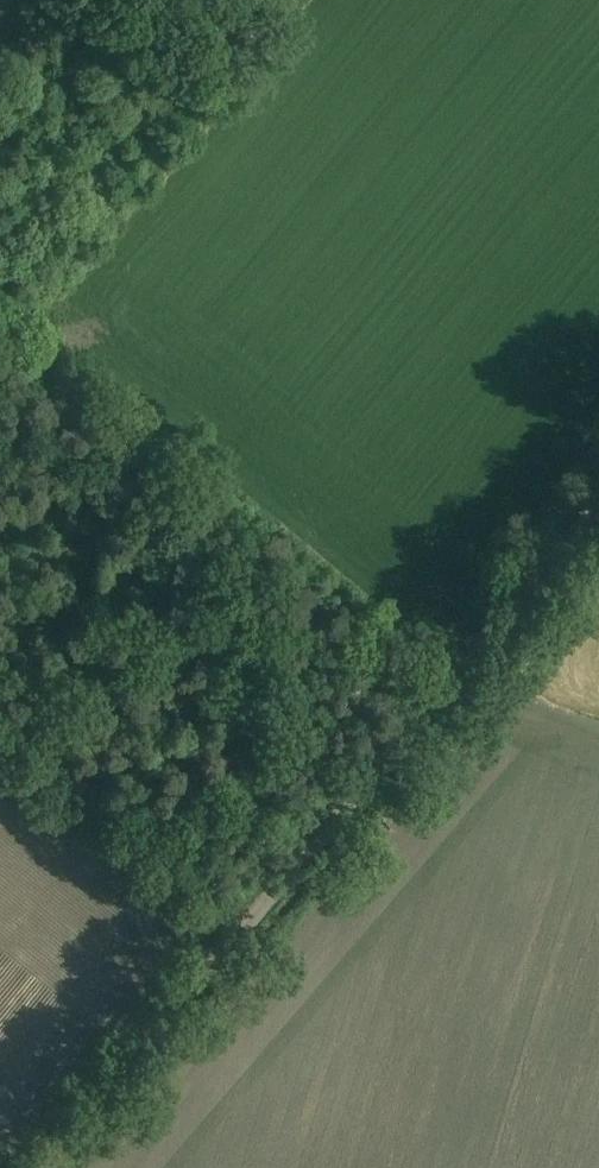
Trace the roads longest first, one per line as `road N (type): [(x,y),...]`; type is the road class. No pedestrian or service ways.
road 1 (track): [(50,1167),(598,504)]

